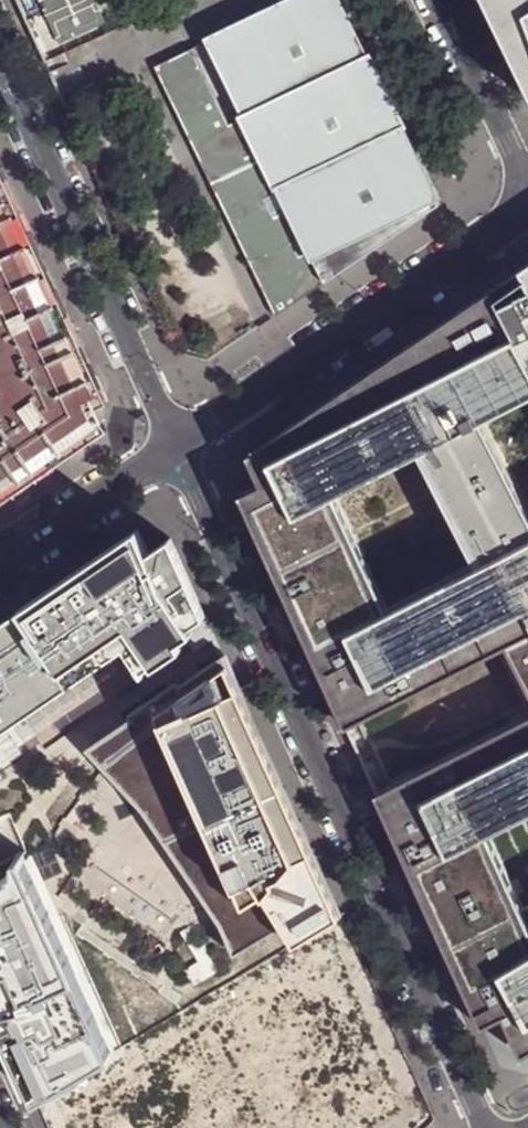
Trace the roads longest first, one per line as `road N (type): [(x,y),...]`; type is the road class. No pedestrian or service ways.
road 1 (tertiary): [(487,1127),(175,447)]
road 2 (residential): [(527,207),(175,447)]
road 3 (tertiary): [(175,447),(0,66)]
road 4 (tertiary): [(175,447),(0,564)]
road 5 (residential): [(438,0),(527,188)]

